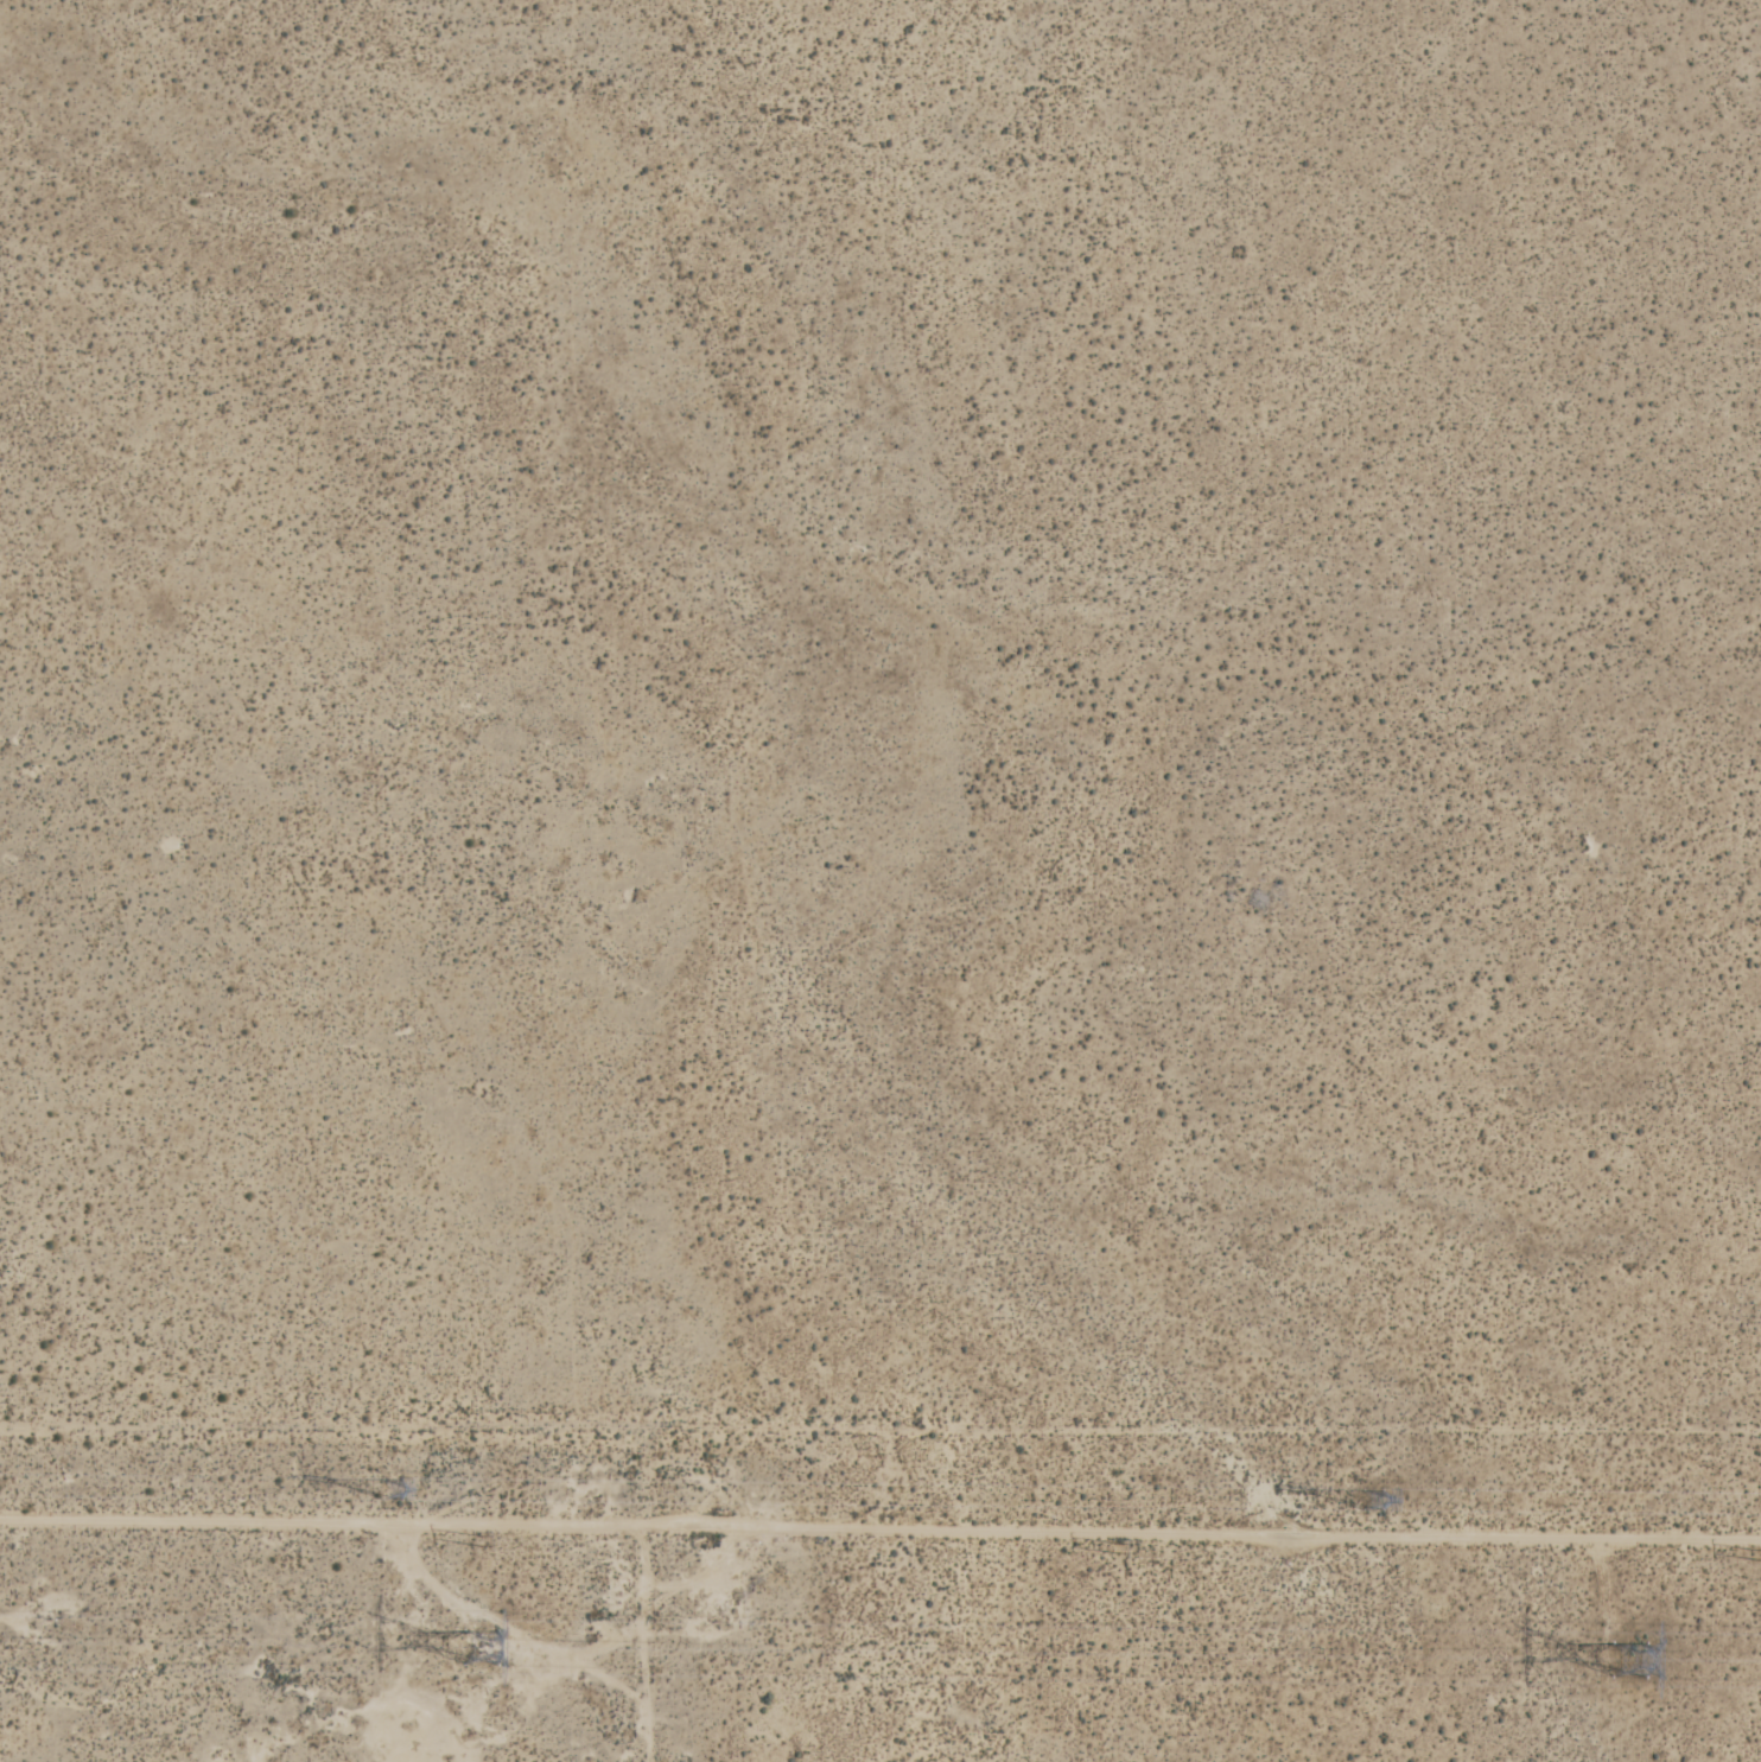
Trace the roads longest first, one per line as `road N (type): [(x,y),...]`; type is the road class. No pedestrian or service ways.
road 1 (track): [(0,1517),(1760,1540)]

